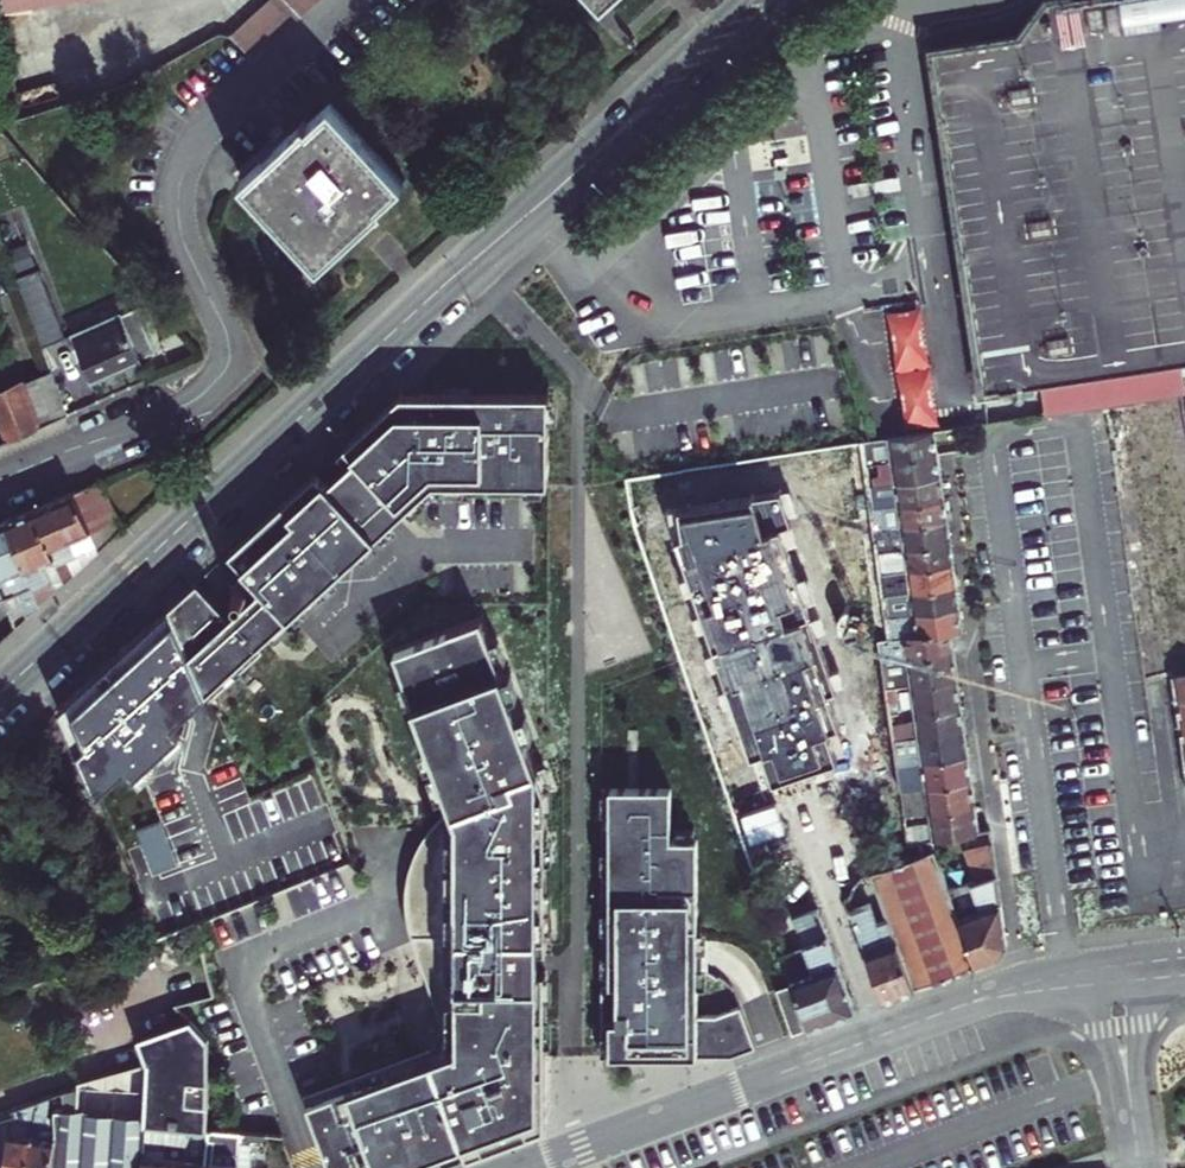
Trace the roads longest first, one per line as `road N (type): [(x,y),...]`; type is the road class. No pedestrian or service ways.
road 1 (residential): [(1154,954),(1081,425),(987,438),(1019,669)]
road 2 (primary): [(518,225),(0,701)]
road 3 (residential): [(0,485),(194,400),(218,378),(228,340),(177,219),(183,165),(213,121),(346,0)]
road 4 (residential): [(520,1167),(955,1007)]
road 5 (primary): [(518,225),(785,0)]
road 6 (primary): [(739,0),(518,225)]
road 7 (residential): [(1061,965),(1019,669)]
road 8 (residential): [(1140,1167),(1116,994)]

